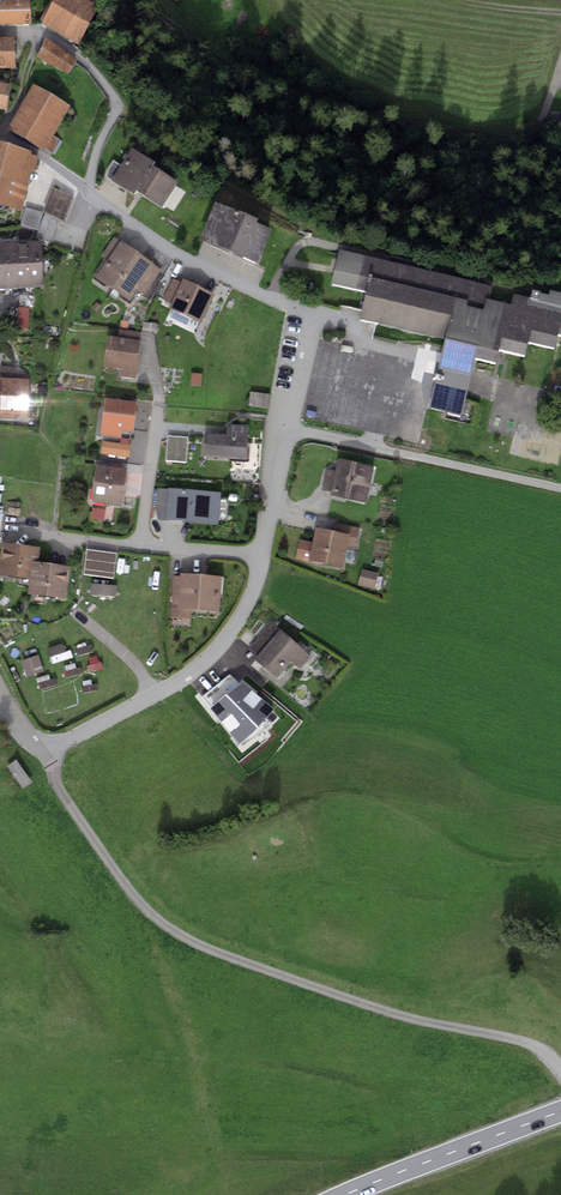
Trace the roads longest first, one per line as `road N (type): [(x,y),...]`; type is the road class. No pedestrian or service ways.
road 1 (residential): [(0,35),(48,36),(89,63),(116,100),(88,194),(163,246),(311,316),(265,554),(240,627),(159,691),(40,758)]
road 2 (track): [(40,758),(150,916),(243,961),(402,1015),(525,1042),(560,1070)]
road 3 (track): [(284,427),(560,489)]
road 4 (primary): [(343,1194),(560,1111)]

